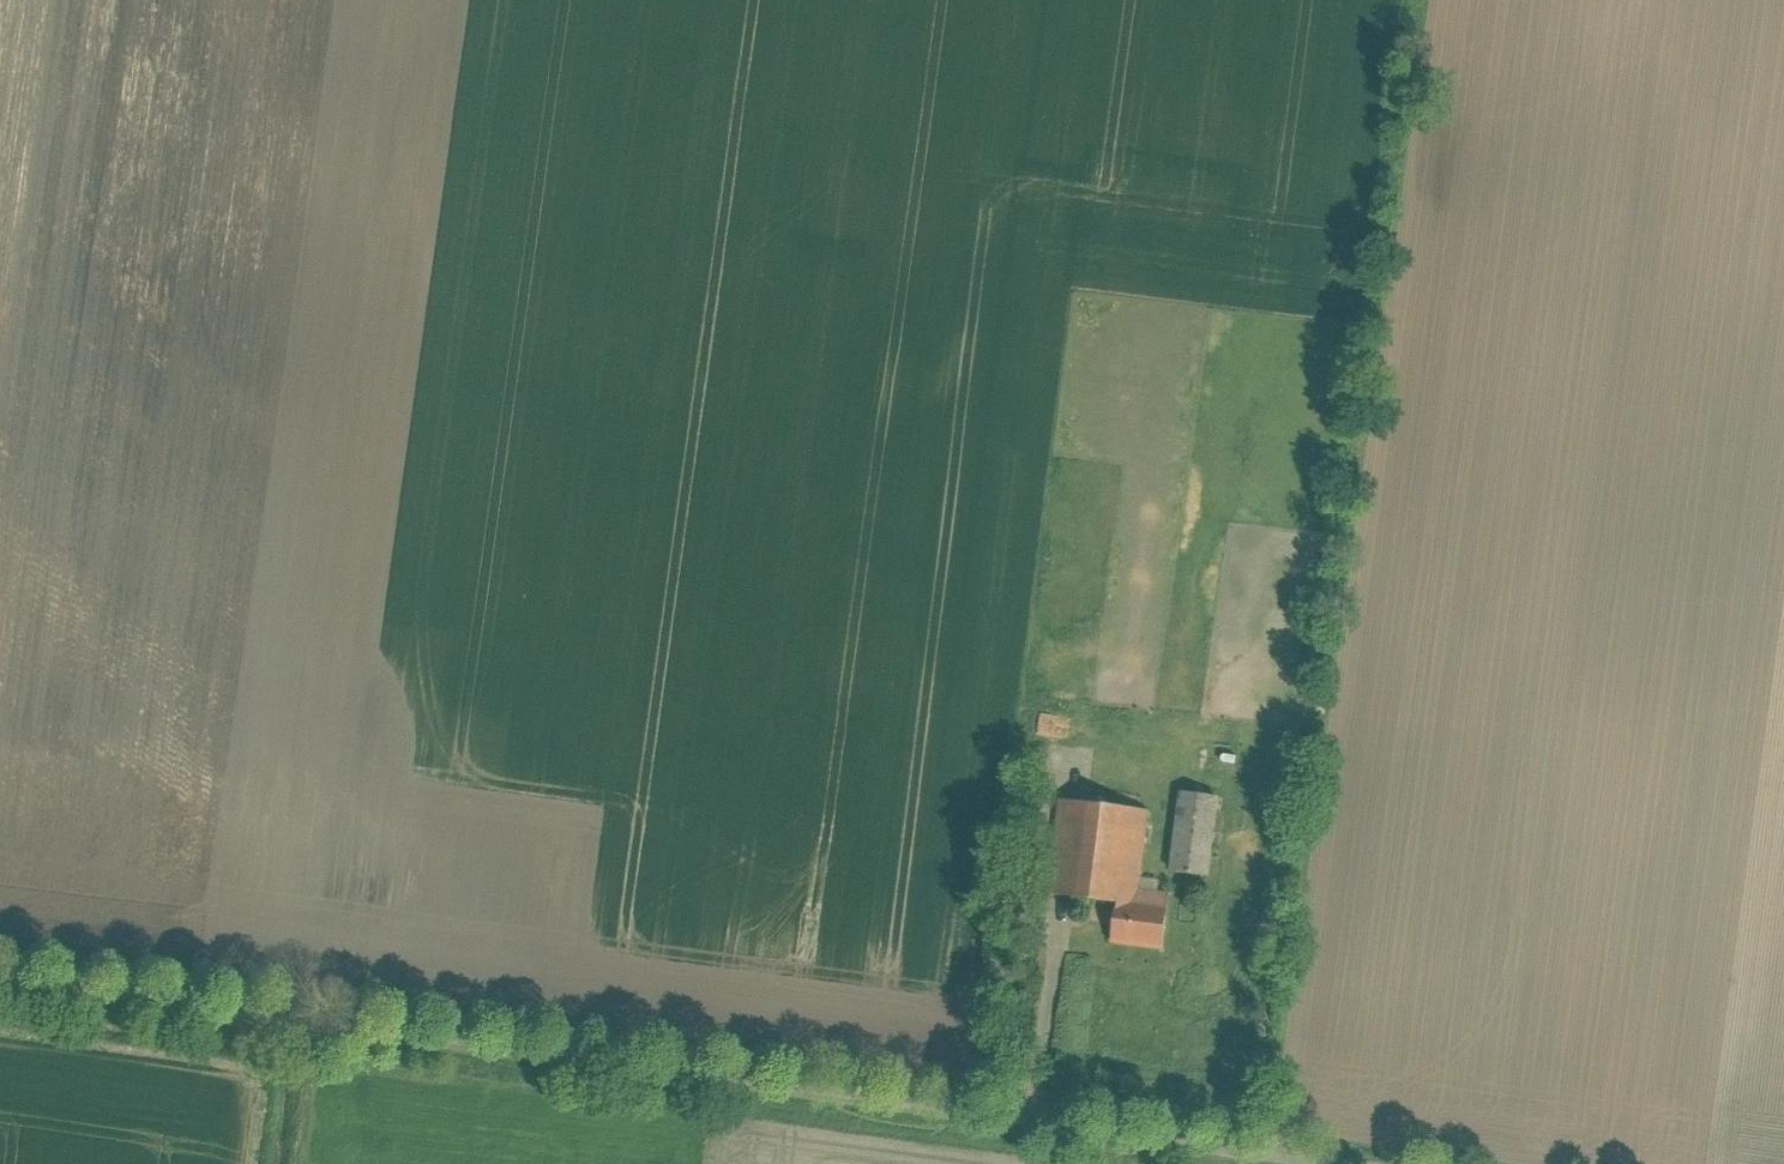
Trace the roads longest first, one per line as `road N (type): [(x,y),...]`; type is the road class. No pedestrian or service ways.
road 1 (unclassified): [(1345,1163),(0,976)]

